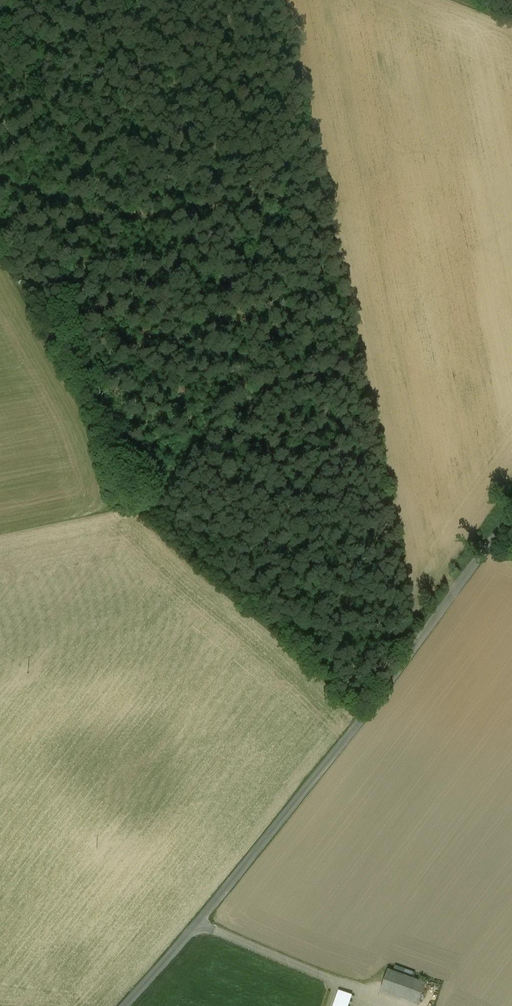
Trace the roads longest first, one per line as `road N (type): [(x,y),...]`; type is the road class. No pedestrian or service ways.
road 1 (unclassified): [(511,514),(329,766),(124,1005)]

